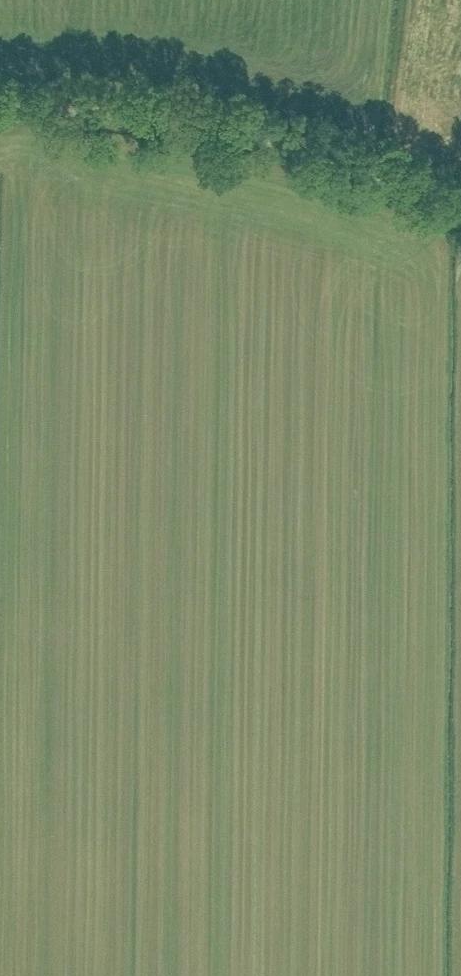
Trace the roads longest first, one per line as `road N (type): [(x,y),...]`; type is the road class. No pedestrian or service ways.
road 1 (track): [(0,111),(89,109),(277,141),(460,209)]

